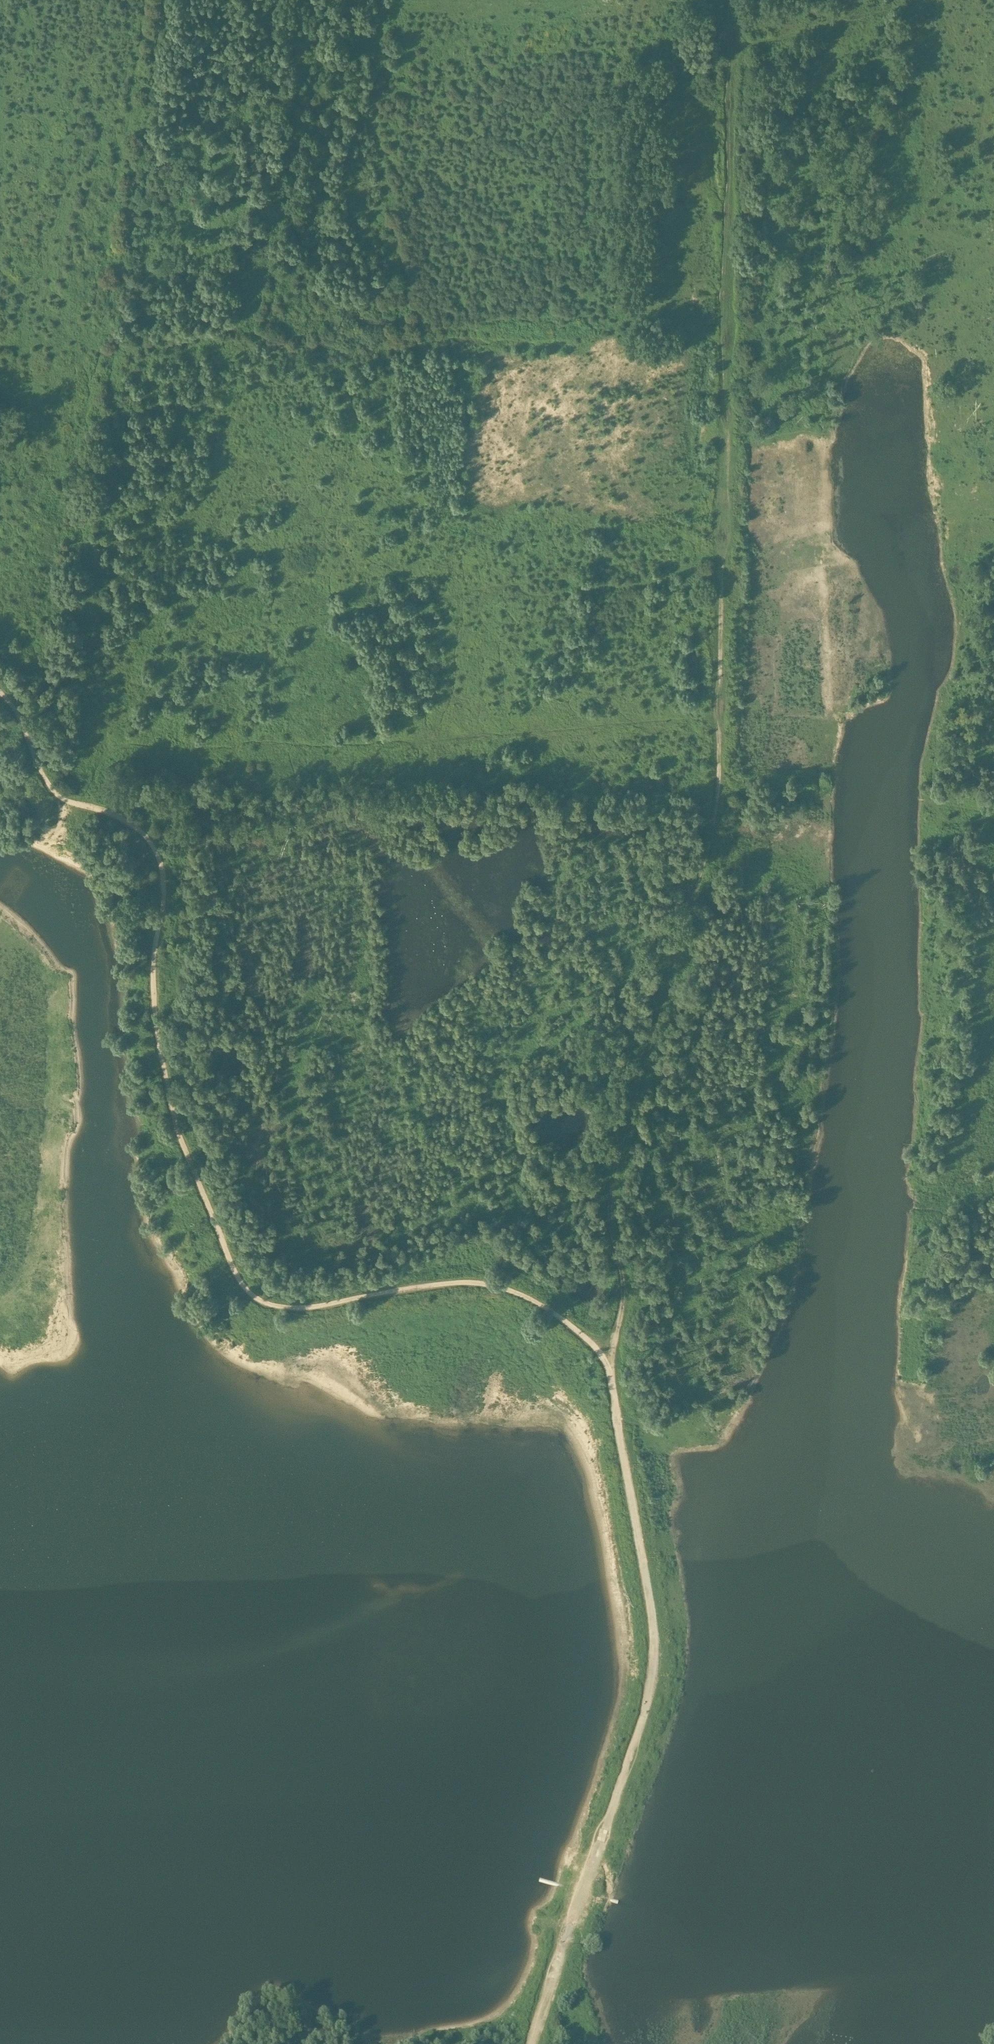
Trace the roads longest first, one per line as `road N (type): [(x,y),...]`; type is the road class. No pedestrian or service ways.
road 1 (track): [(606,1351),(538,1303),(478,1283),(293,1307),(245,1288),(209,1215),(171,1099),(153,977),(164,888),(157,853),(130,824),(47,783),(0,692)]
road 2 (track): [(718,532),(726,766),(717,838),(604,1219),(624,1277),(625,1308),(606,1351)]
road 3 (track): [(606,1351),(648,1588),(653,1678),(531,2043)]
road 4 (track): [(718,532),(736,0)]

